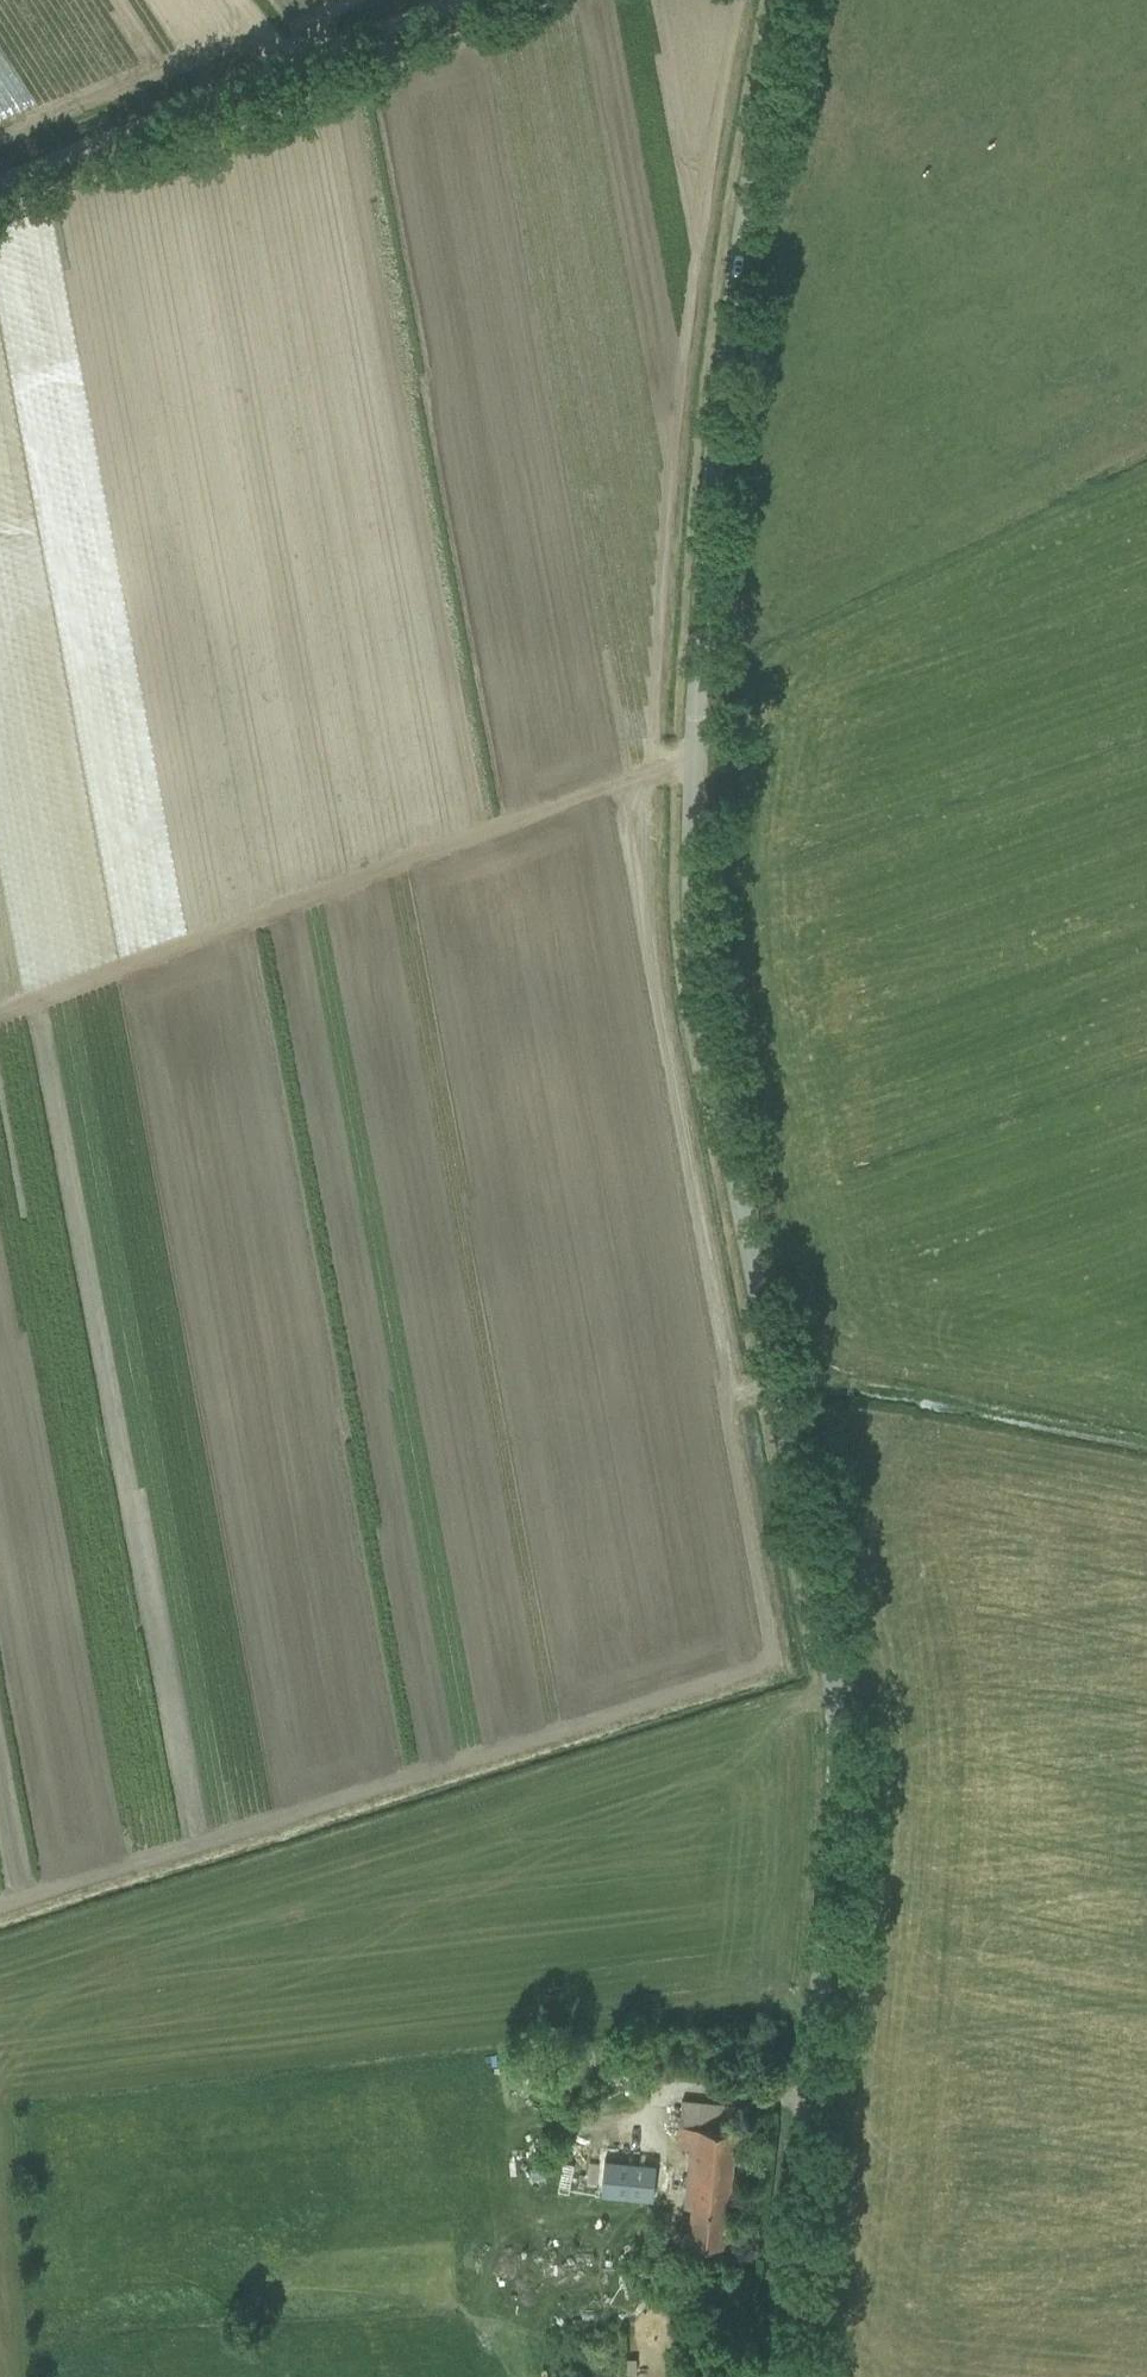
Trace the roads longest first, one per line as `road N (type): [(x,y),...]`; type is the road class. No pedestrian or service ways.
road 1 (unclassified): [(780,2376),(838,1765),(830,1683),(696,967),(693,799),(729,315),(781,0)]
road 2 (unclassified): [(0,186),(465,0)]

